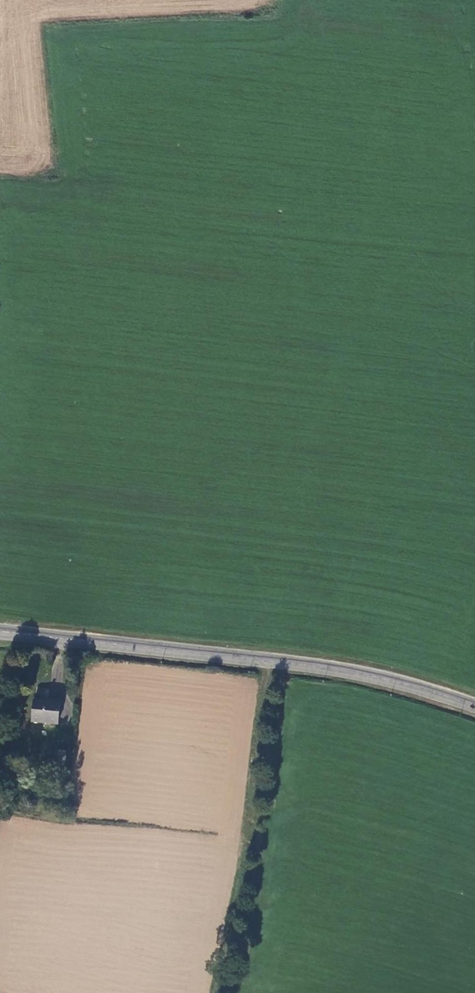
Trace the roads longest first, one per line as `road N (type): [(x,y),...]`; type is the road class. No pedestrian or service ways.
road 1 (secondary): [(474,709),(330,672),(0,633)]

